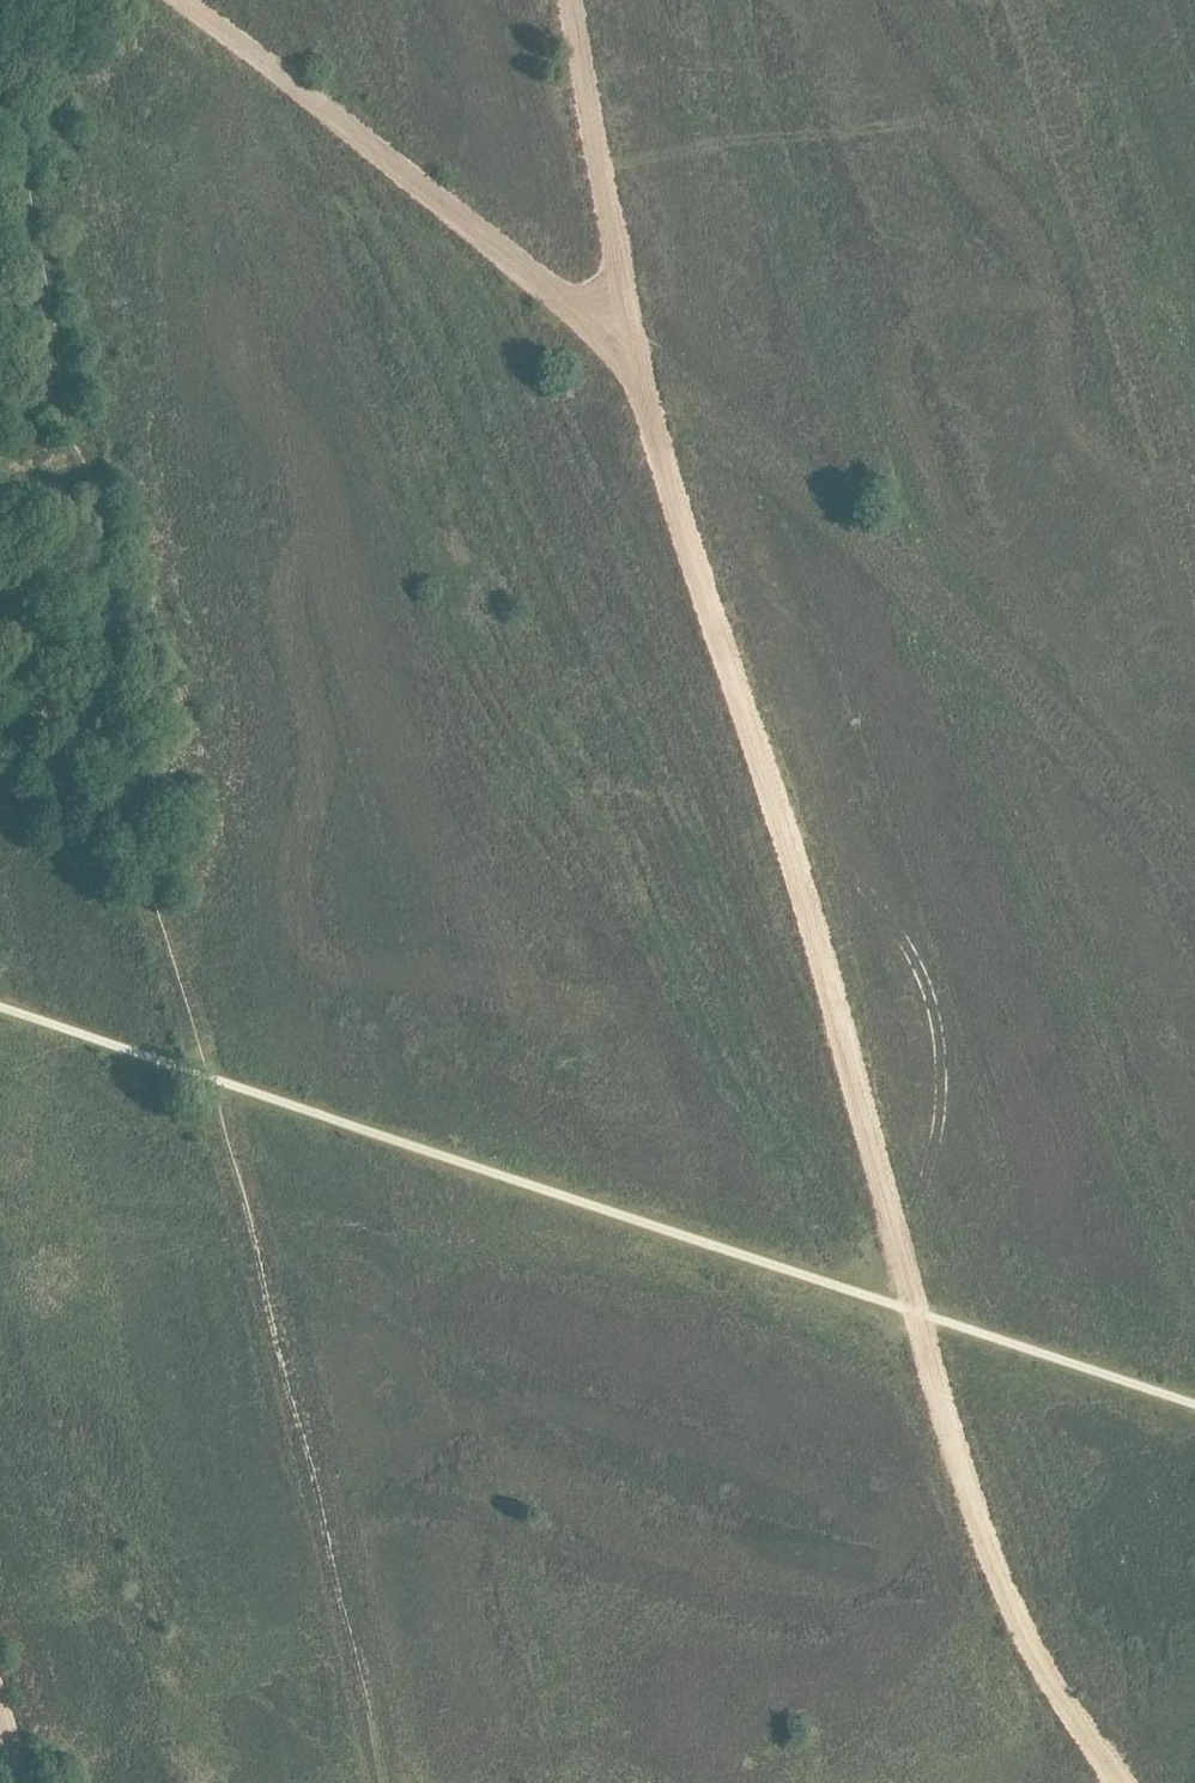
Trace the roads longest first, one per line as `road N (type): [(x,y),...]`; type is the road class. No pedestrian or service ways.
road 1 (track): [(1119,1782),(1028,1637),(941,1400),(812,910),(633,354),(255,56),(169,0)]
road 2 (track): [(571,0),(633,354)]

